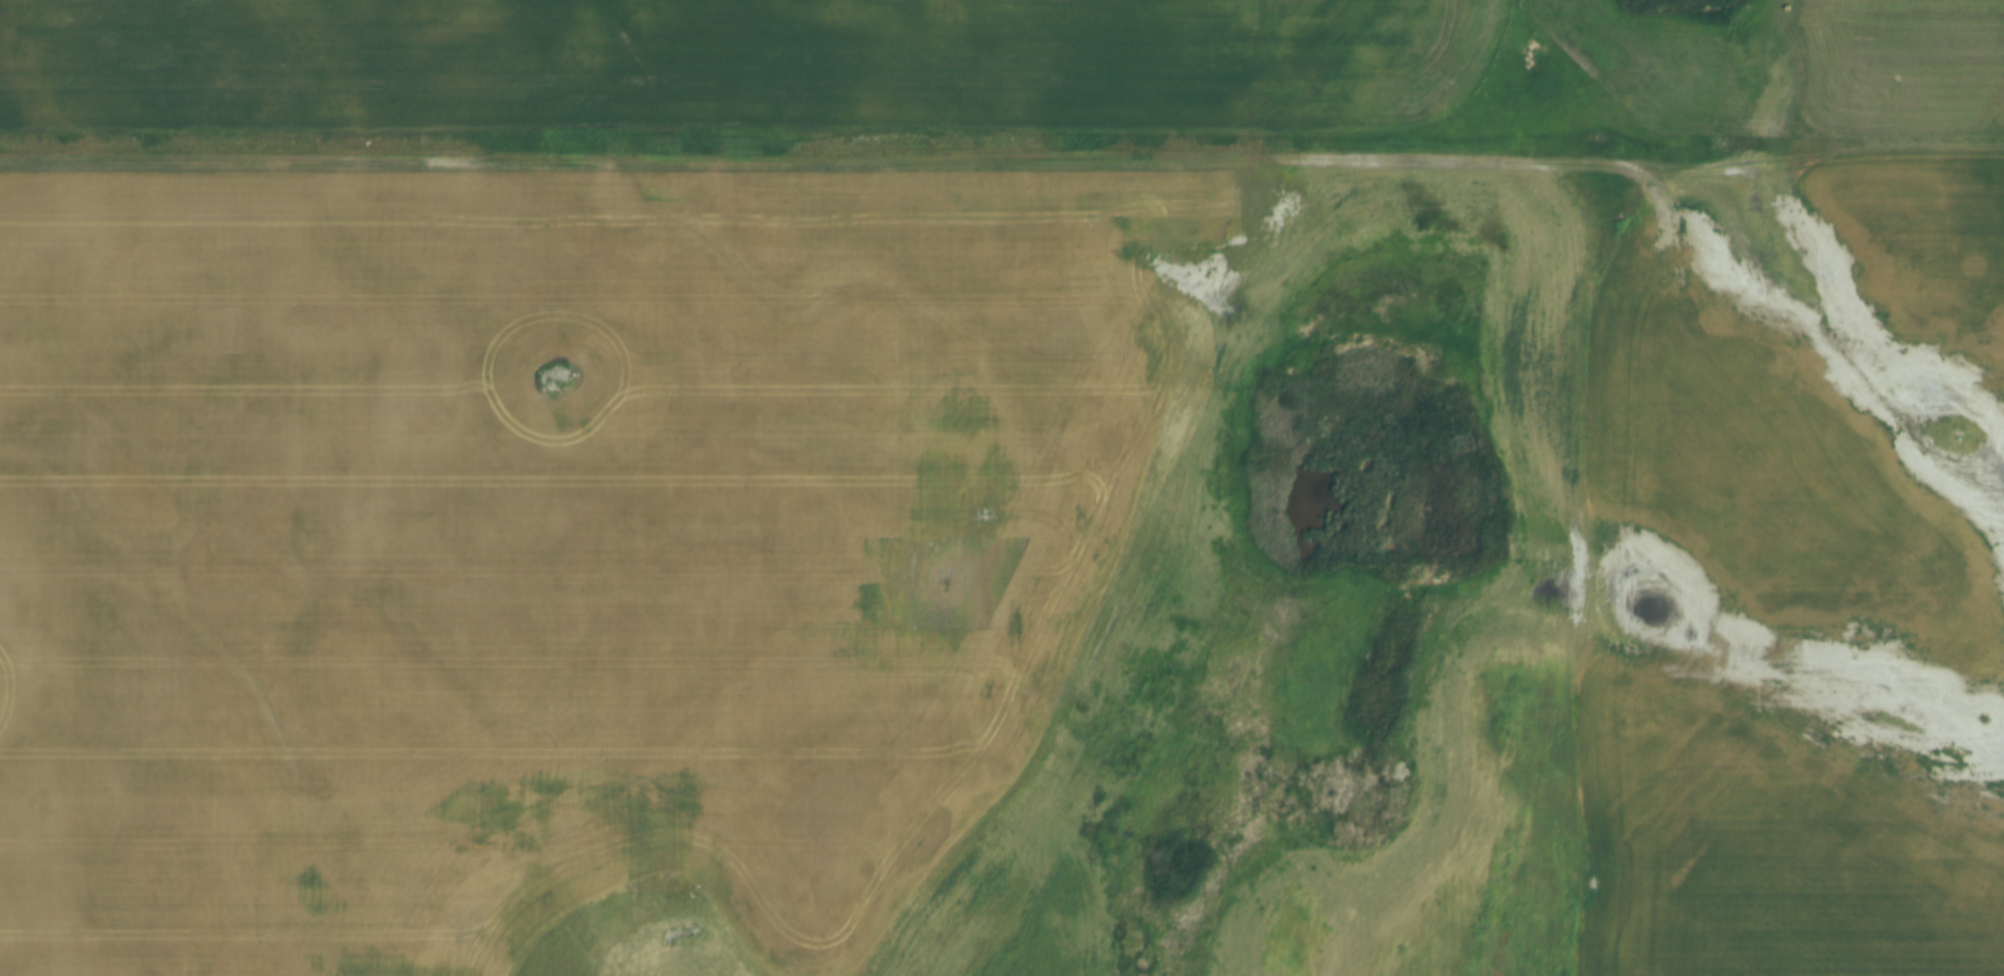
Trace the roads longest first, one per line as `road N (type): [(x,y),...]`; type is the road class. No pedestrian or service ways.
road 1 (track): [(0,157),(757,162),(1042,152),(1363,154),(1651,163),(1712,177),(2003,175)]

